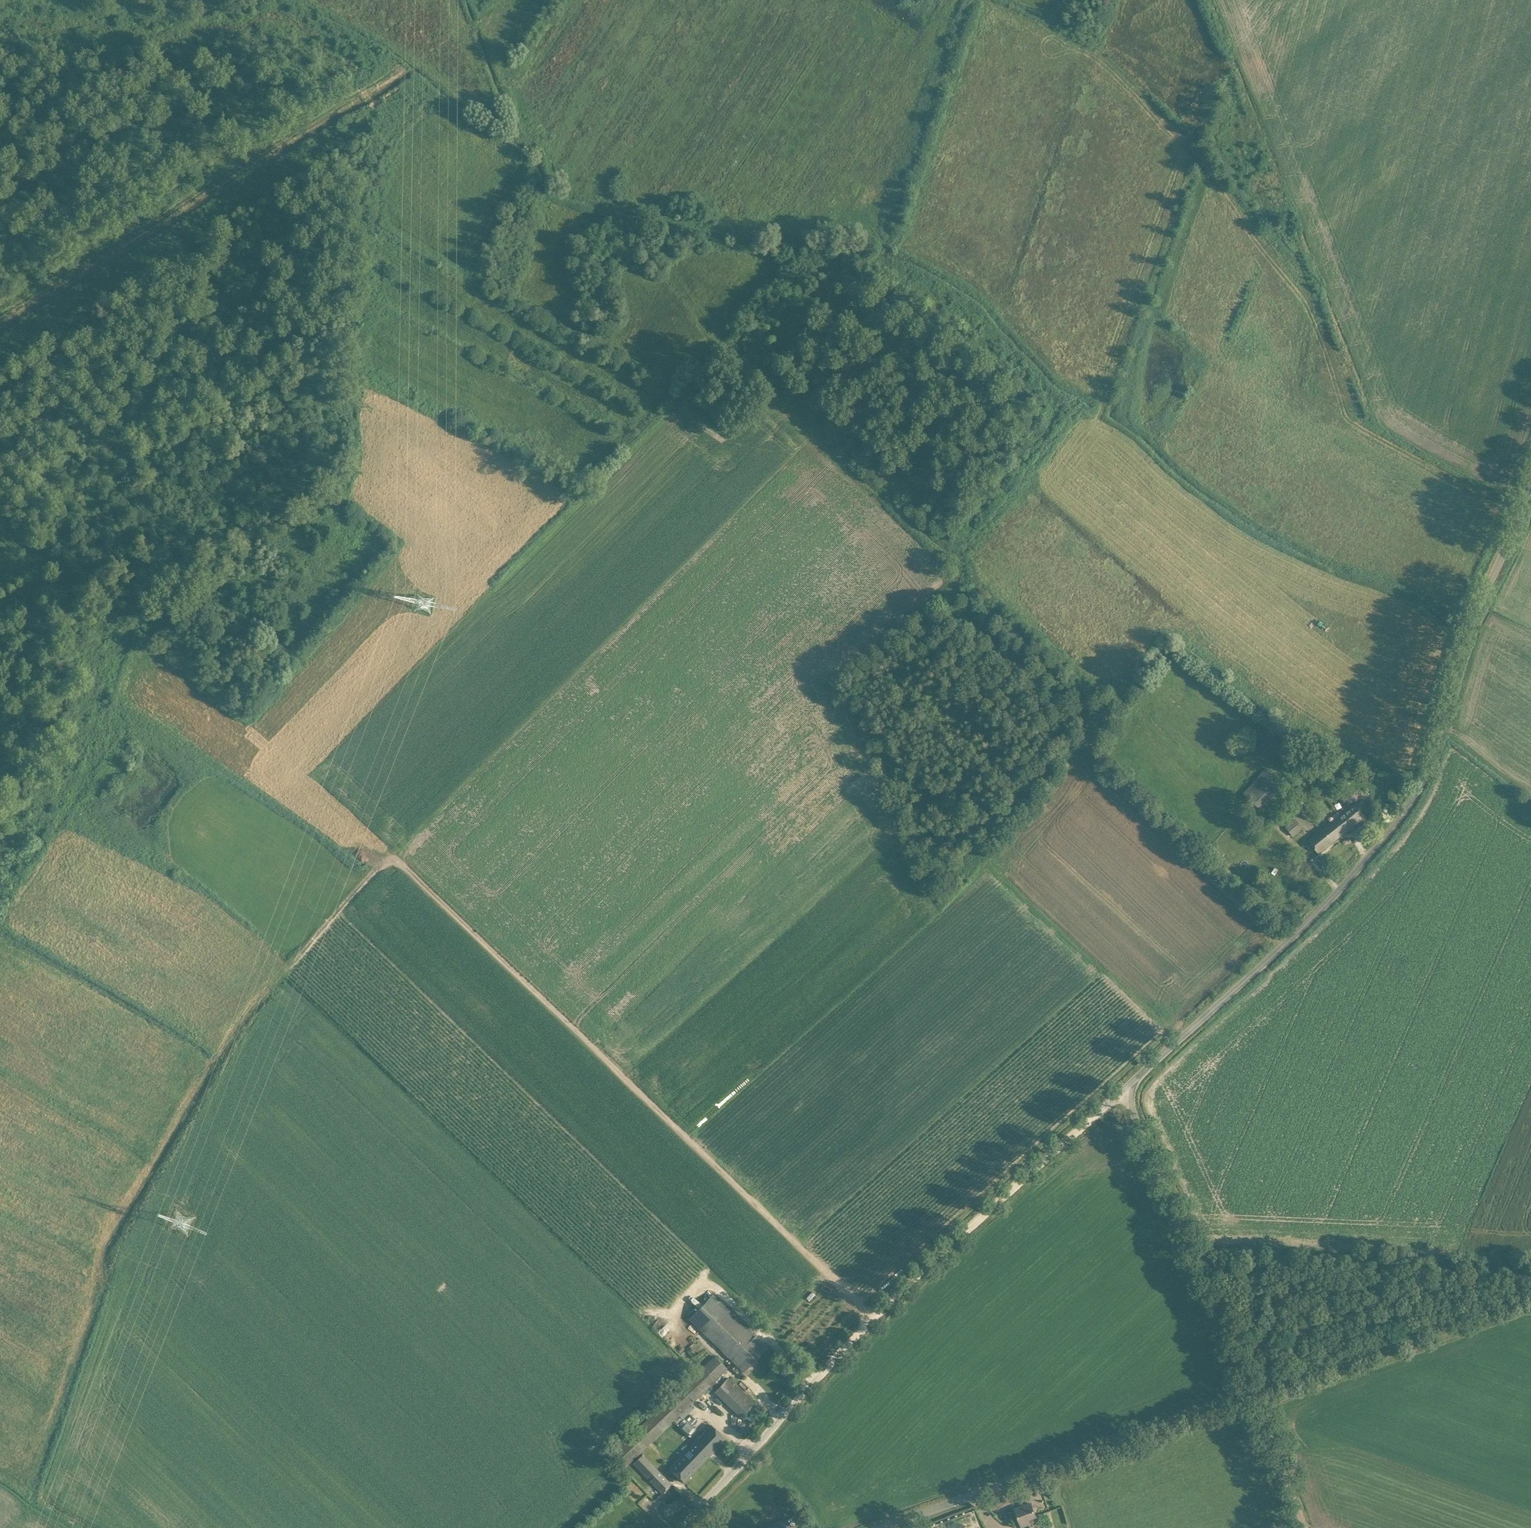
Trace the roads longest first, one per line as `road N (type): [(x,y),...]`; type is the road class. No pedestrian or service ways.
road 1 (unclassified): [(1256,1390),(1123,1091),(1280,948),(1394,829),(1423,778),(1465,639),(1530,480)]
road 2 (track): [(1280,948),(1087,761),(1094,726),(954,604),(954,562),(773,395),(736,436),(679,399)]
road 3 (track): [(871,1318),(395,858)]
road 4 (track): [(677,1527),(871,1318),(1123,1091)]
road 5 (track): [(396,73),(0,317)]
road 6 (unclassified): [(886,1527),(1256,1390)]
road 7 (track): [(1197,1251),(1530,1265)]
road 8 (unclassified): [(1256,1390),(1530,1292)]
road 9 (track): [(1304,1527),(1256,1390)]

